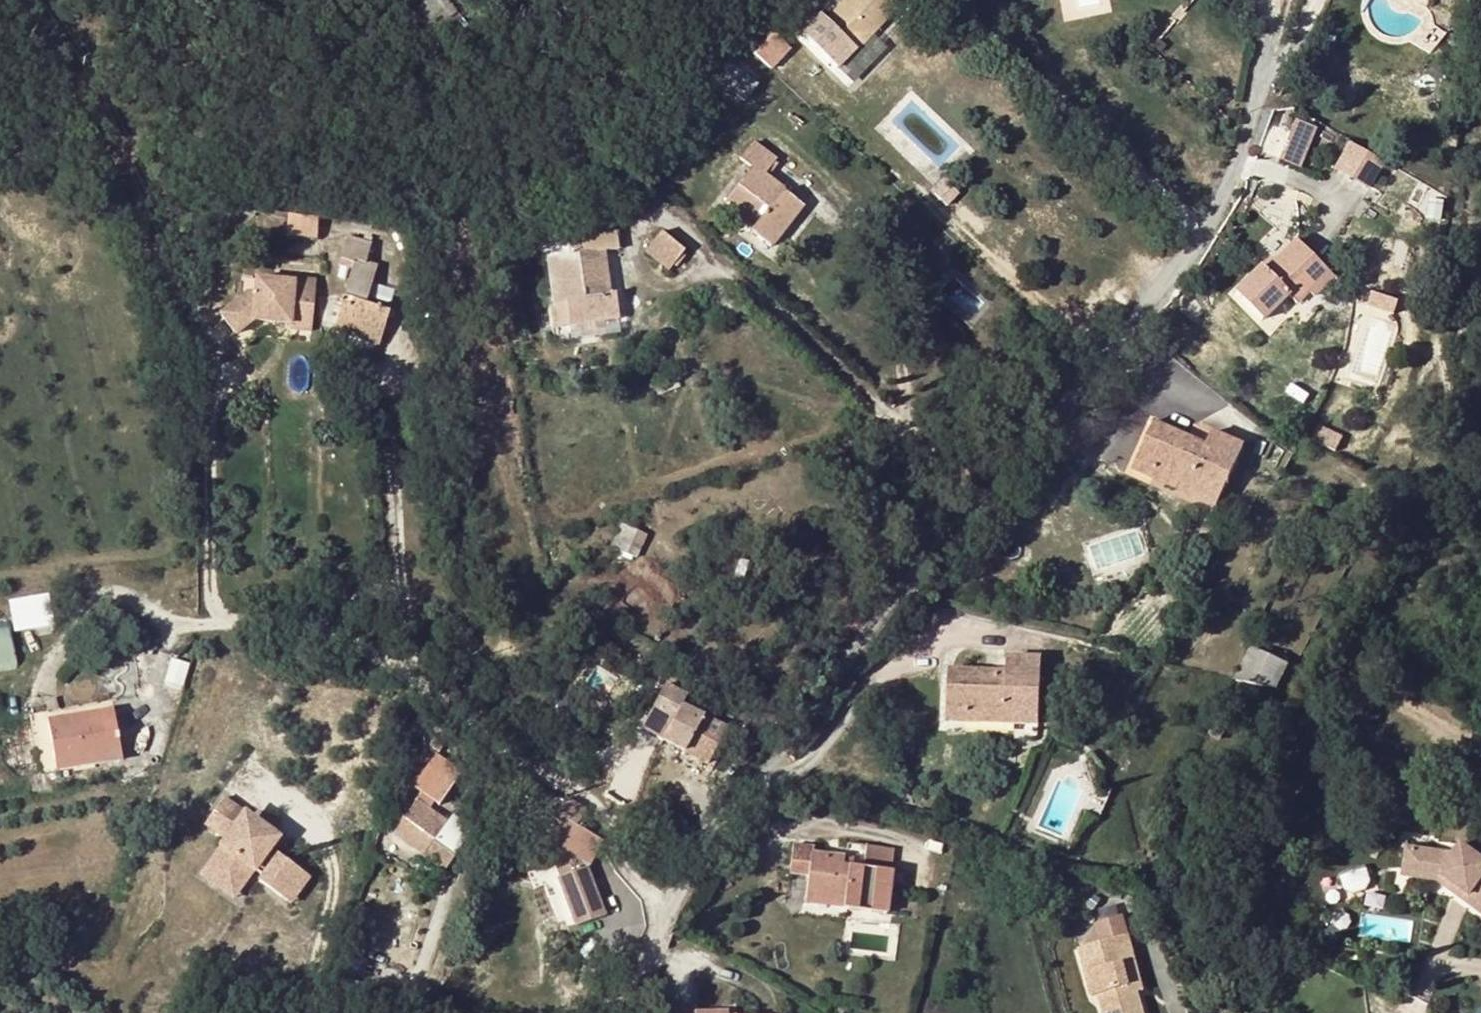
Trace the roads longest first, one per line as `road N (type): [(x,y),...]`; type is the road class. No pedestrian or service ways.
road 1 (residential): [(623,1012),(669,907),(831,660),(1045,419),(1222,200),(1267,68)]
road 2 (track): [(1194,234),(1114,139),(1014,58),(959,0)]

